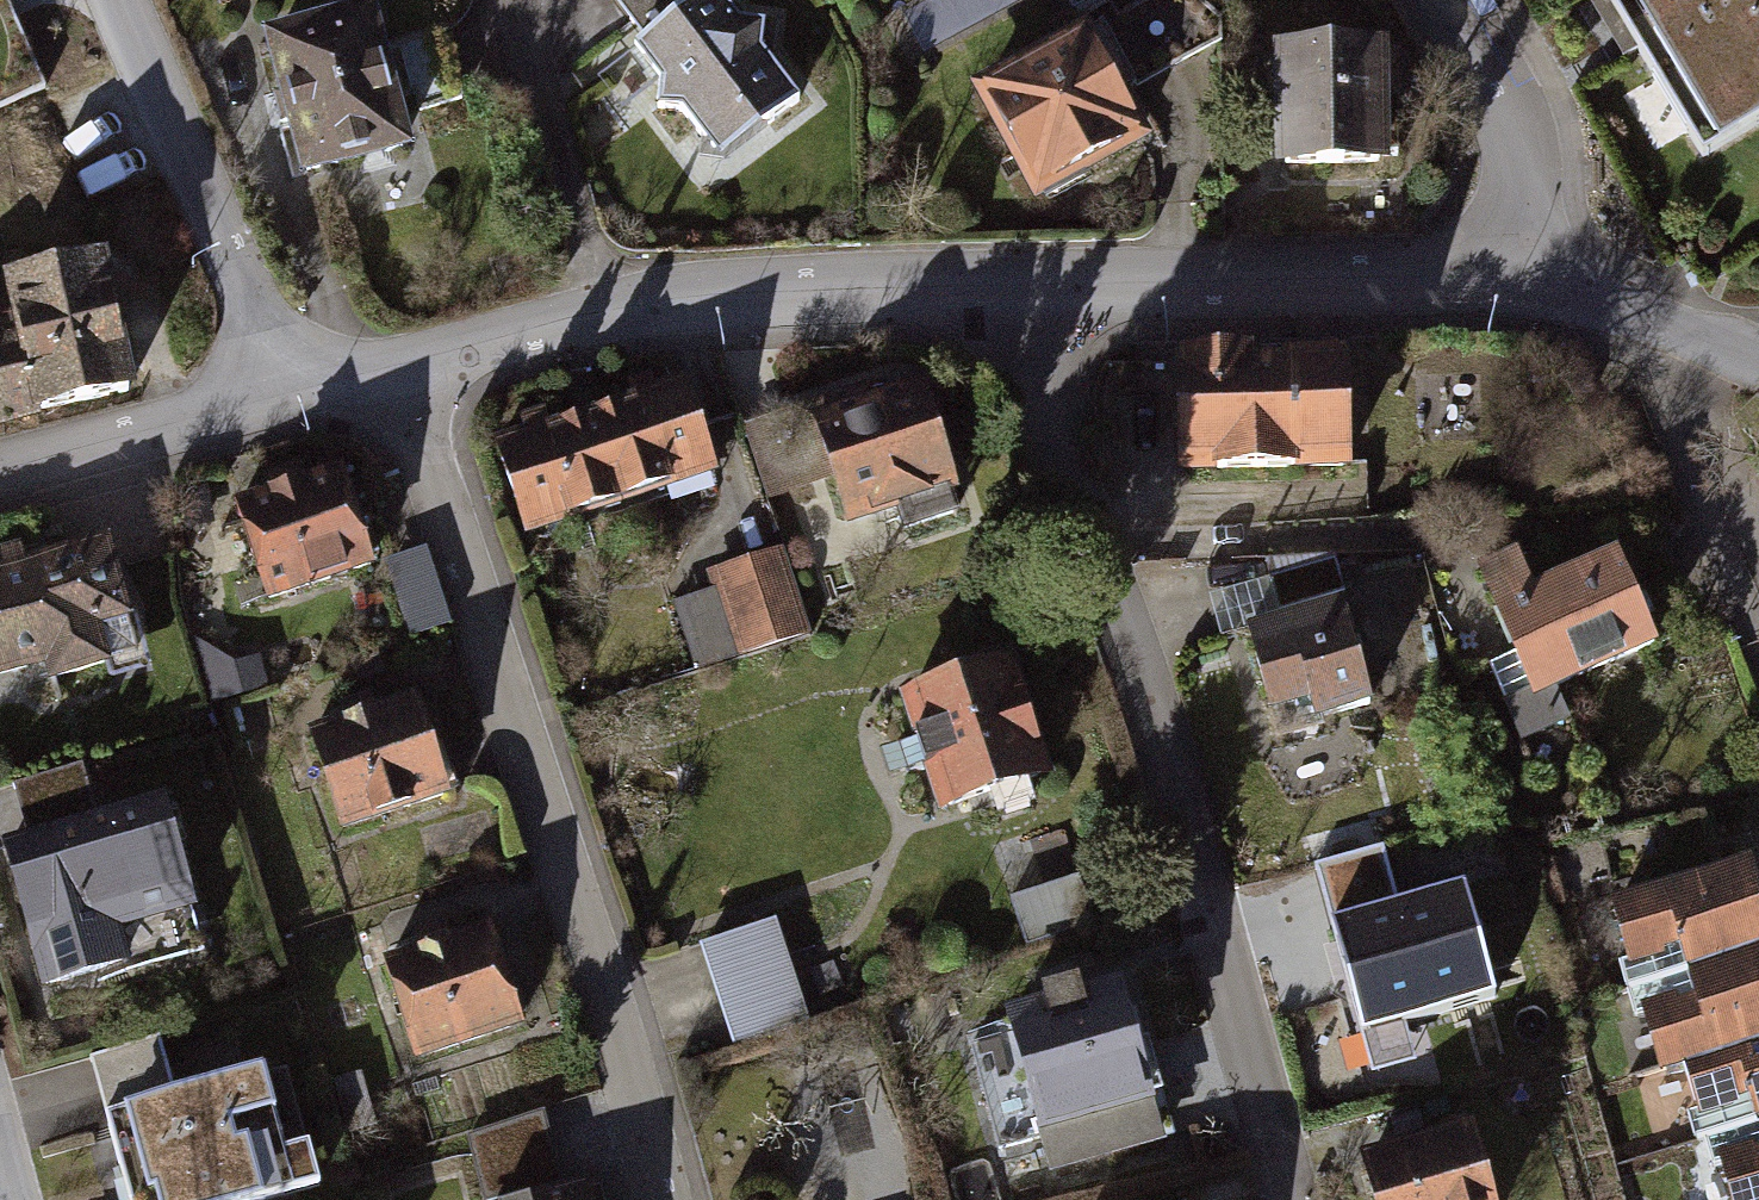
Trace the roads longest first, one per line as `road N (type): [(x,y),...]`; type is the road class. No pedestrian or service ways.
road 1 (residential): [(1004,287),(1051,448),(1141,690),(1286,1199)]
road 2 (residential): [(405,363),(669,1199)]
road 3 (residential): [(1004,287),(614,311),(405,363)]
road 4 (residential): [(1515,285),(1004,287)]
road 5 (residential): [(118,0),(287,390)]
road 6 (residential): [(1515,285),(1522,236),(1516,189),(1489,104),(1439,0)]
road 7 (residential): [(287,390),(0,457)]
road 8 (residential): [(1758,379),(1647,320),(1515,285)]
road 9 (residential): [(405,363),(287,390)]

